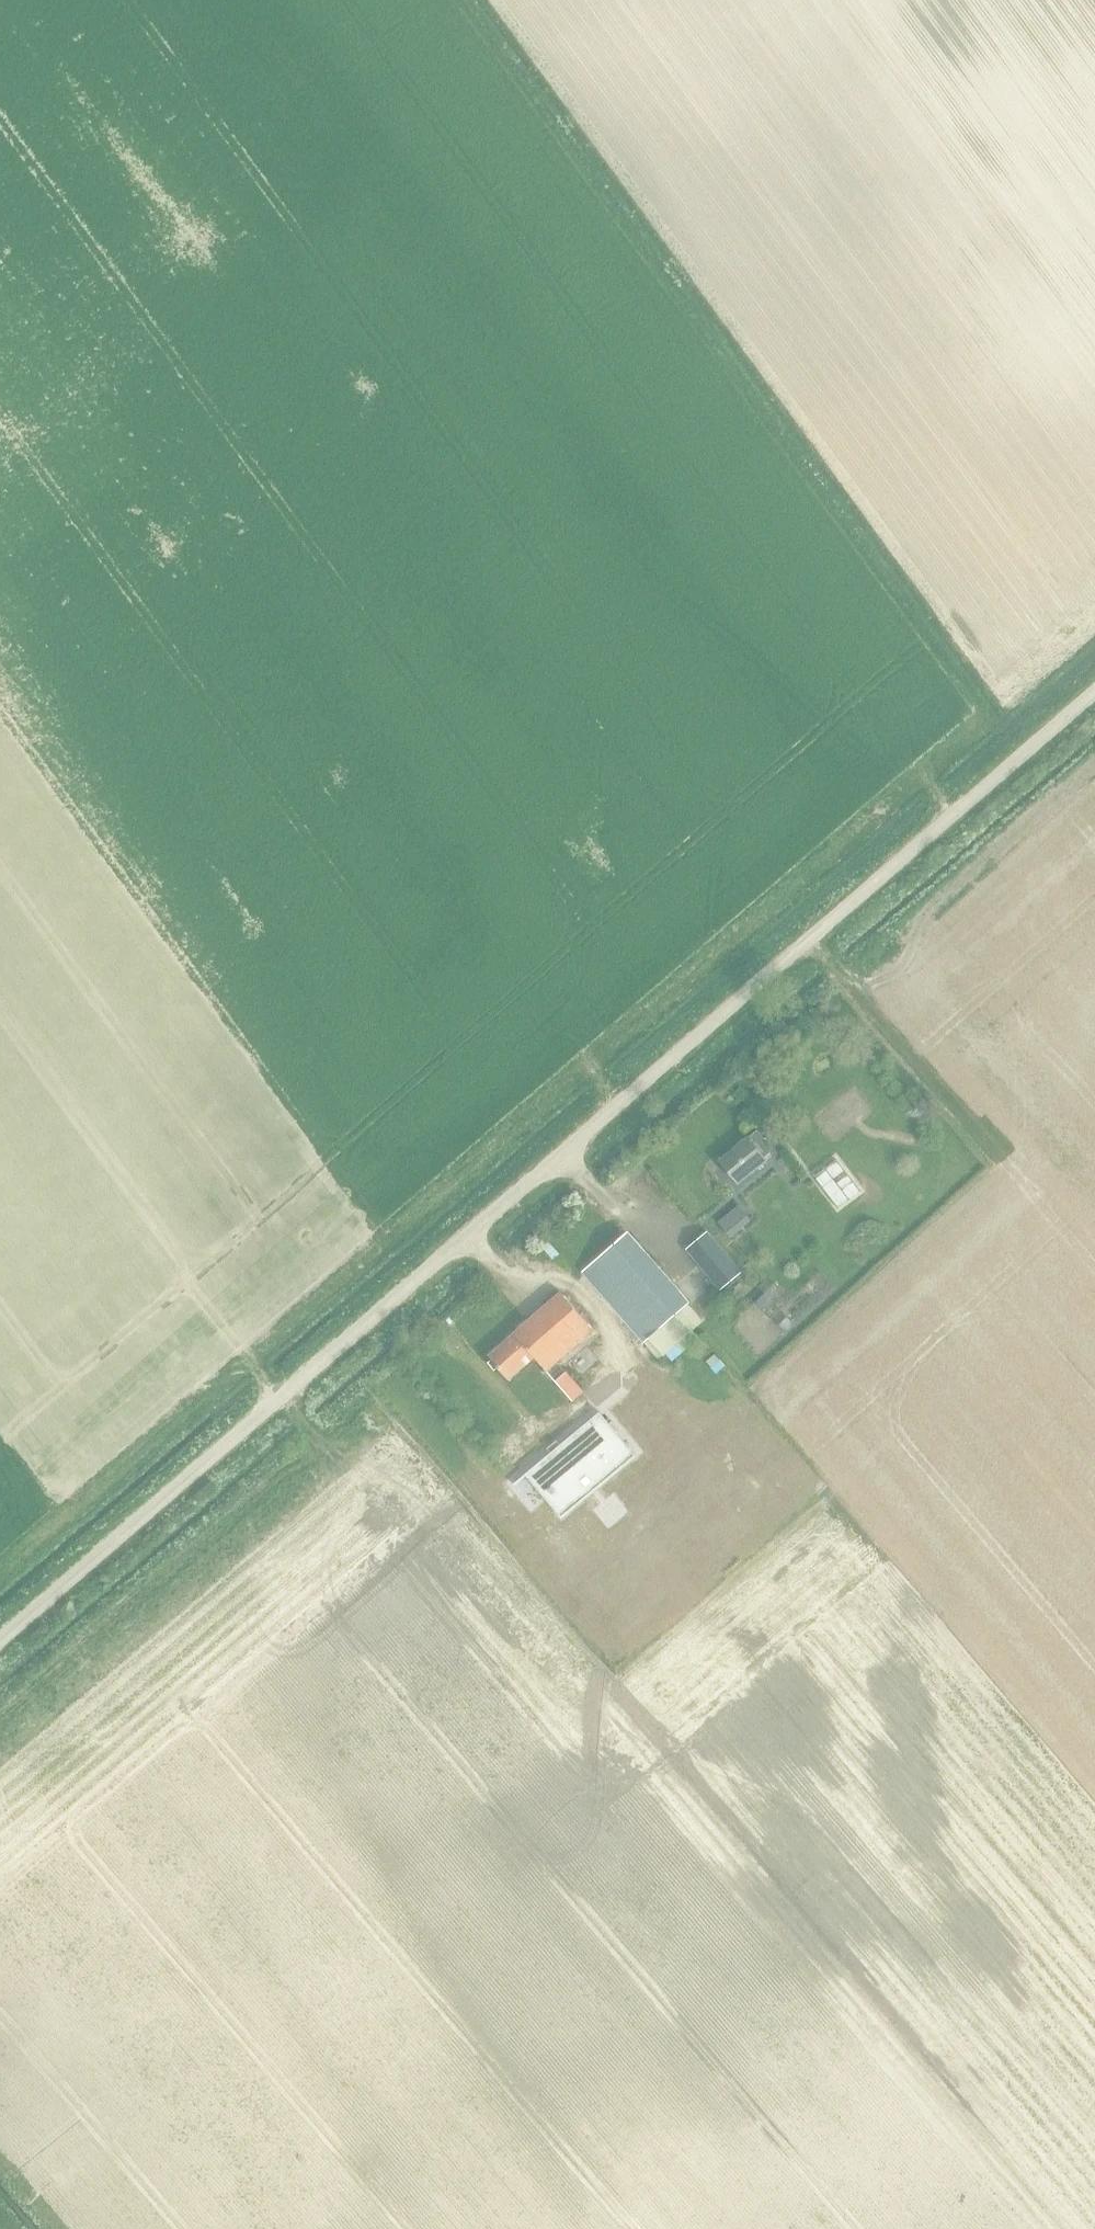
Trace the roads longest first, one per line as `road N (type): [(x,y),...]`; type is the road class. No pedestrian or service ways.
road 1 (unclassified): [(0,1630),(1094,680)]

